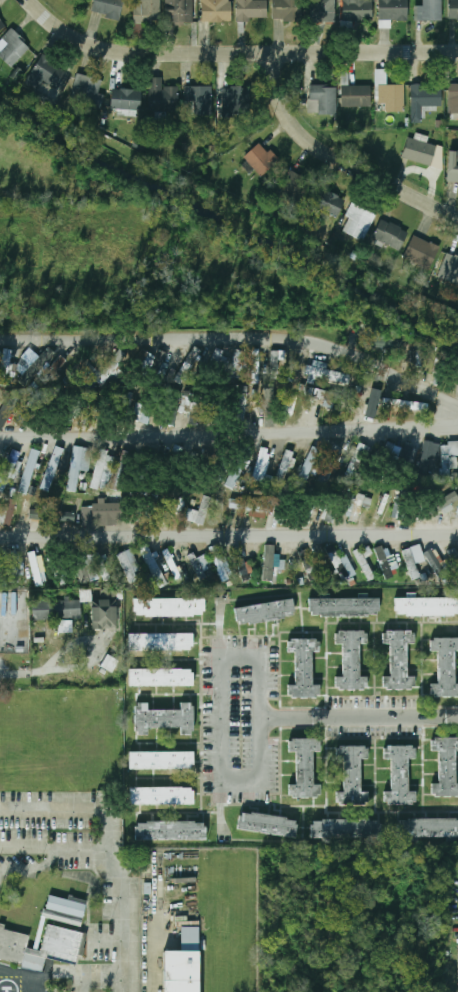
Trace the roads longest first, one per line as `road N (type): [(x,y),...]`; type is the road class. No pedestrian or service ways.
road 1 (residential): [(457,51),(123,55),(62,33),(30,0)]
road 2 (residential): [(457,220),(312,142),(281,100),(276,55)]

